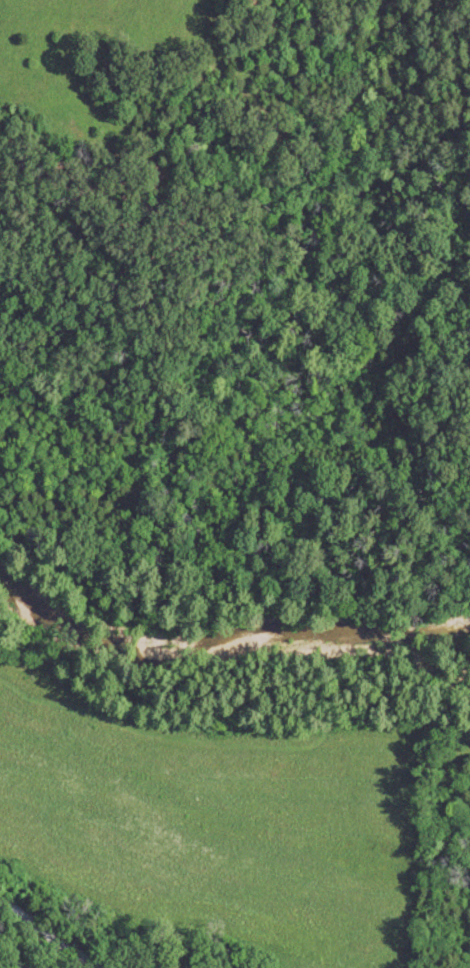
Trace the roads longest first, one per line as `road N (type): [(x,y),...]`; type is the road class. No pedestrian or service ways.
road 1 (residential): [(159,967),(0,880)]

